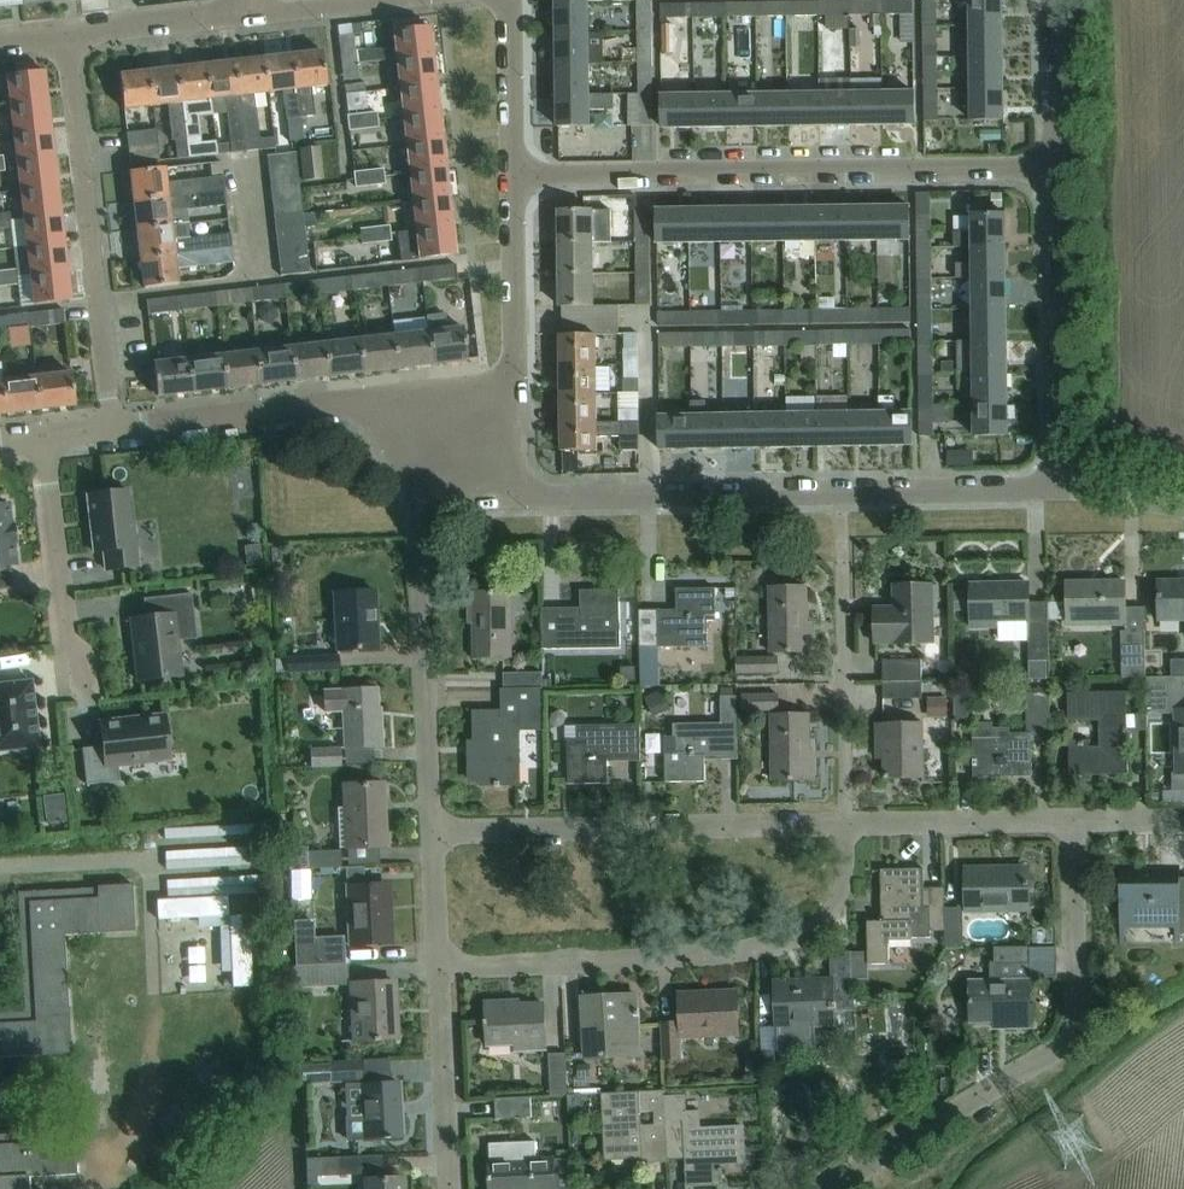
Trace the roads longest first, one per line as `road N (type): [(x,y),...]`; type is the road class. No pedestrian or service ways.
road 1 (residential): [(1061,486),(513,496)]
road 2 (residential): [(513,177),(1045,166)]
road 3 (residential): [(826,1188),(1069,1036),(1079,1017),(1080,820)]
road 4 (residential): [(440,963),(648,960),(777,945),(834,908),(844,876),(843,821)]
road 5 (residential): [(434,832),(843,821)]
road 6 (residential): [(113,431),(72,36)]
road 7 (residential): [(434,832),(418,499)]
road 8 (residential): [(1061,486),(1045,166)]
road 9 (residential): [(113,431),(407,400)]
road 10 (residential): [(38,439),(72,705)]
road 11 (residential): [(843,821),(839,564)]
road 12 (residential): [(843,821),(1080,820)]
road 13 (residential): [(449,1188),(440,963)]
road 14 (residential): [(516,387),(513,177)]
road 15 (residential): [(72,36),(248,13)]
road 16 (residential): [(513,177),(513,0)]
road 17 (residential): [(1045,166),(1046,0)]
road 18 (residential): [(440,963),(434,832)]
road 19 (residential): [(1183,504),(1061,486)]

